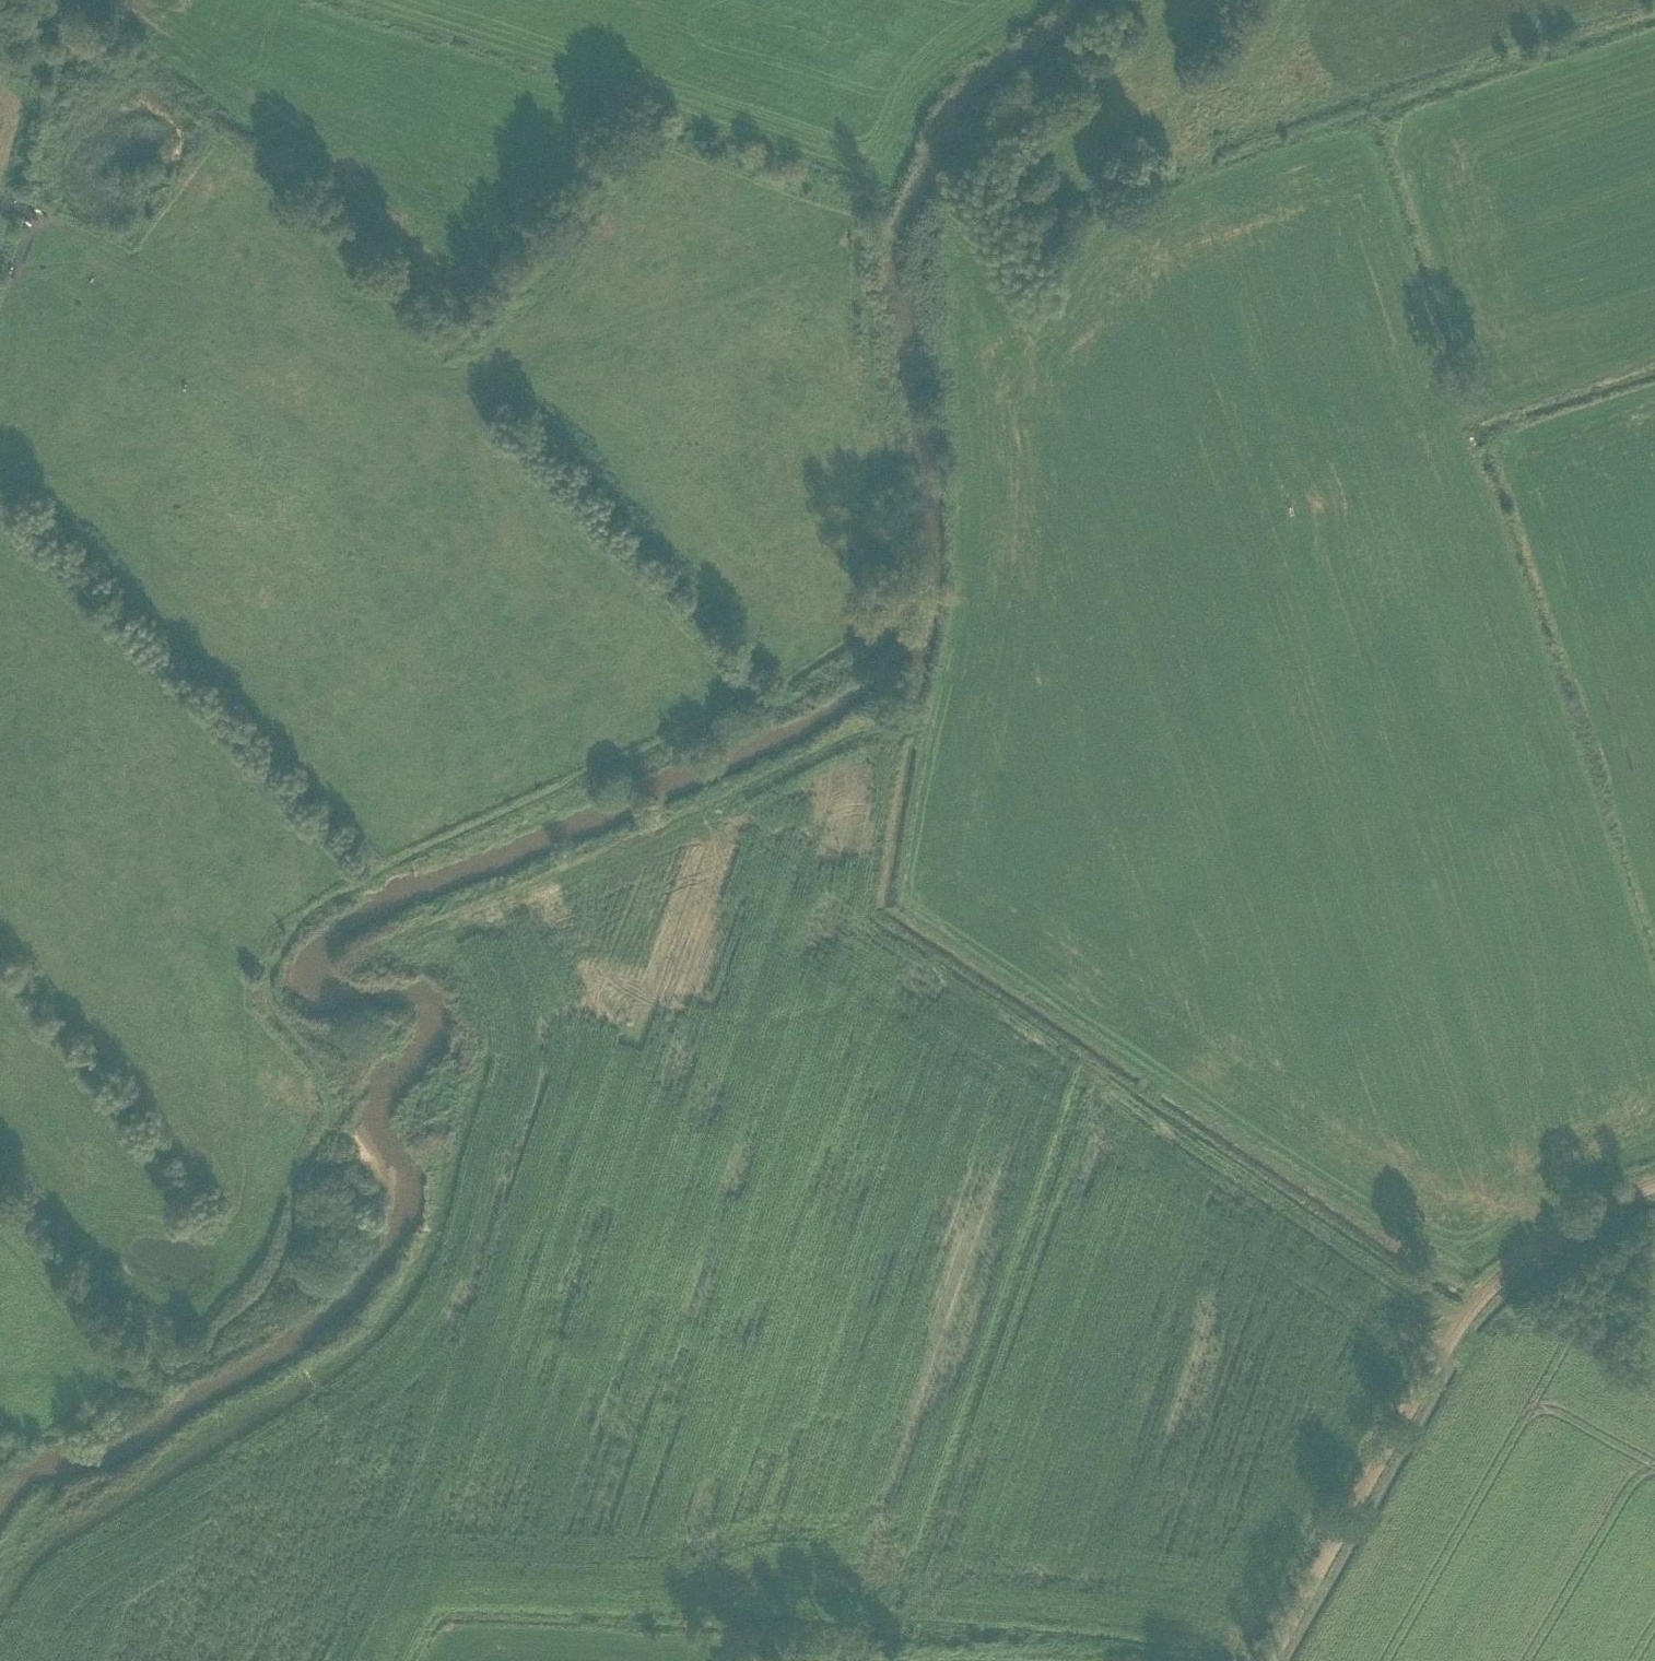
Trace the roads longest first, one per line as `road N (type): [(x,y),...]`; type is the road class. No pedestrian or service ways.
road 1 (track): [(1654,1191),(1562,1239),(1465,1316),(1268,1660)]
road 2 (track): [(776,1637),(1029,1640),(1165,1660)]

